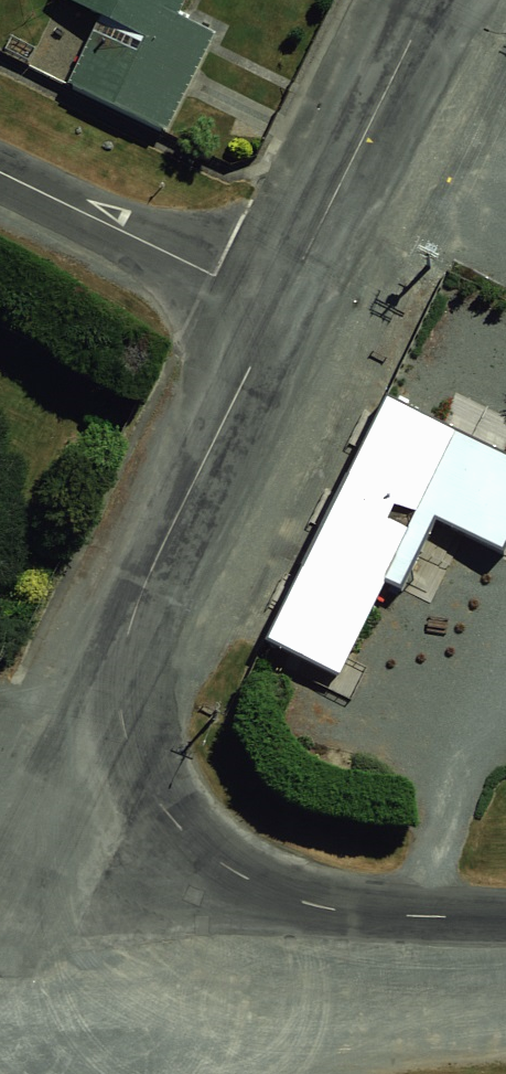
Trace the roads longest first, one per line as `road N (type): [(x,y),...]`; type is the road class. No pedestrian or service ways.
road 1 (residential): [(210,859),(166,814),(136,763),(121,709),(123,660),(145,589),(284,309)]
road 2 (residential): [(284,309),(435,0)]
road 3 (residential): [(0,171),(284,309)]
road 4 (residential): [(210,859),(277,895),(357,913),(505,920)]

